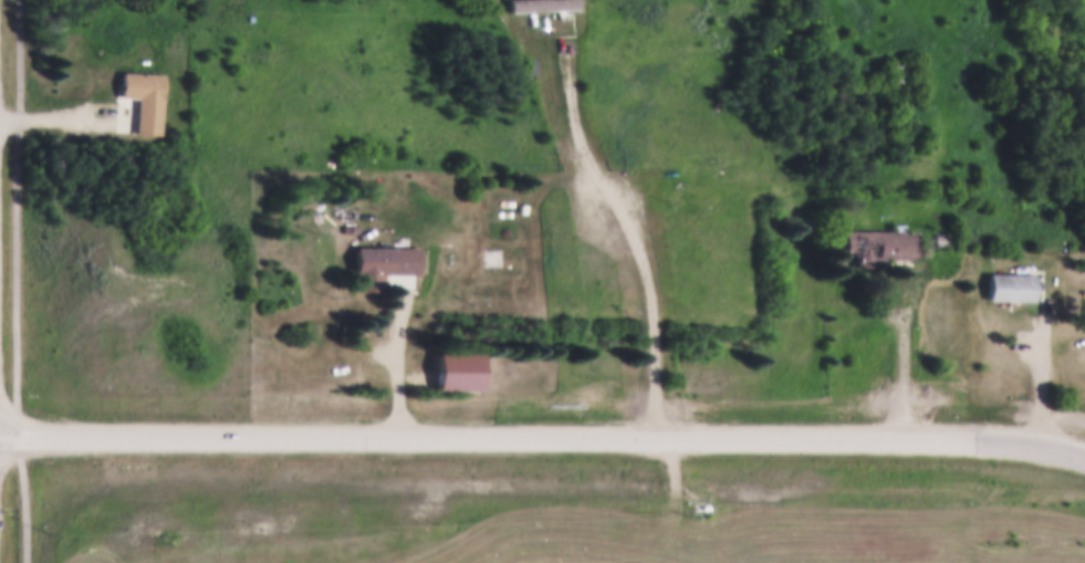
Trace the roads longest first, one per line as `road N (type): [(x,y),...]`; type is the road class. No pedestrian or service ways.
road 1 (tertiary): [(1084,460),(1027,445),(812,440),(0,438)]

